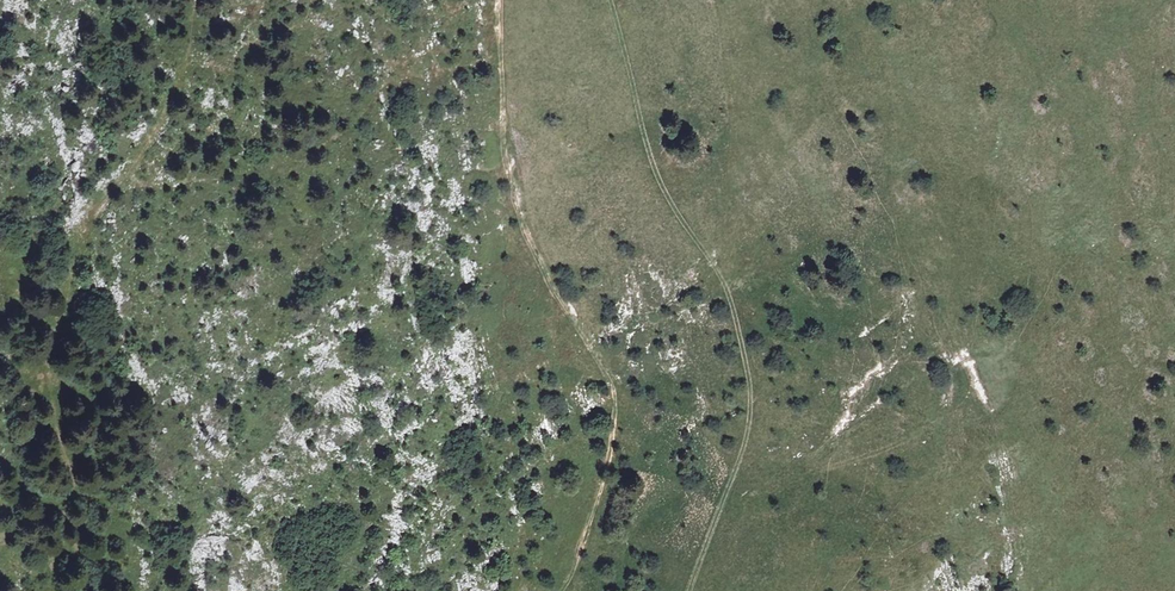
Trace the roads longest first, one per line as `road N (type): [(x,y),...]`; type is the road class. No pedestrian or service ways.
road 1 (track): [(611,0),(662,186),(717,268),(734,310),(752,407),(740,461),(688,590)]
road 2 (track): [(498,0),(512,195),(615,408),(602,492),(564,590)]

